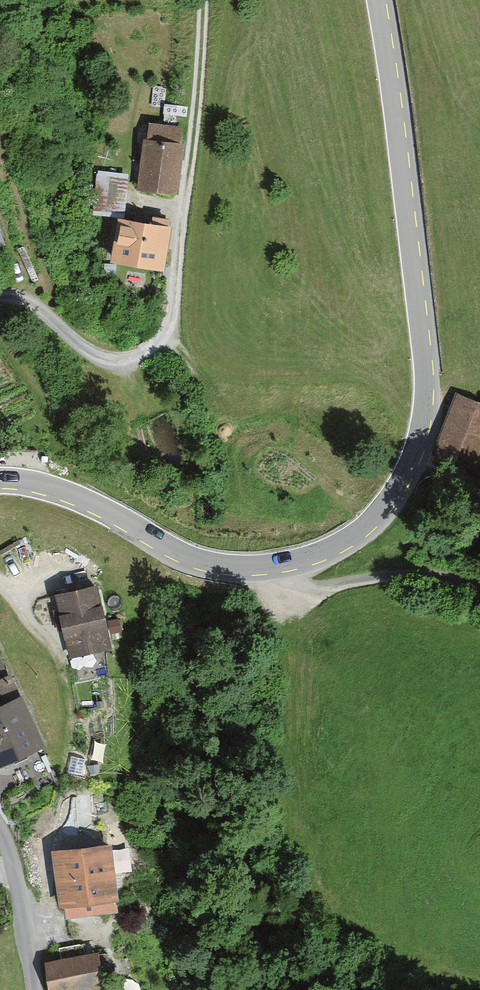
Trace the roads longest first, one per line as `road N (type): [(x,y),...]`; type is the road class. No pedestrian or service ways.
road 1 (tertiary): [(381,0),(427,361),(421,435),(392,500),(340,545),(272,566),(228,566),(168,546),(94,502),(0,479)]
road 2 (residential): [(0,831),(17,867),(34,989)]

